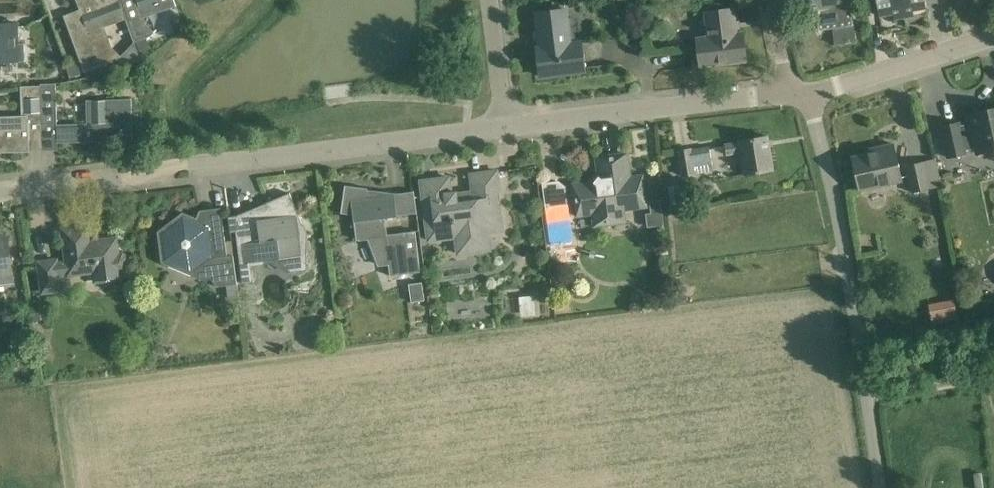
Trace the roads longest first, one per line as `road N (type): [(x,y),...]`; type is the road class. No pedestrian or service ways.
road 1 (unclassified): [(508,127),(274,163),(0,189)]
road 2 (unclassified): [(881,487),(852,283),(811,98)]
road 3 (unclassified): [(787,96),(508,127)]
road 4 (unclassified): [(993,42),(811,98)]
road 5 (residential): [(508,127),(491,0)]

